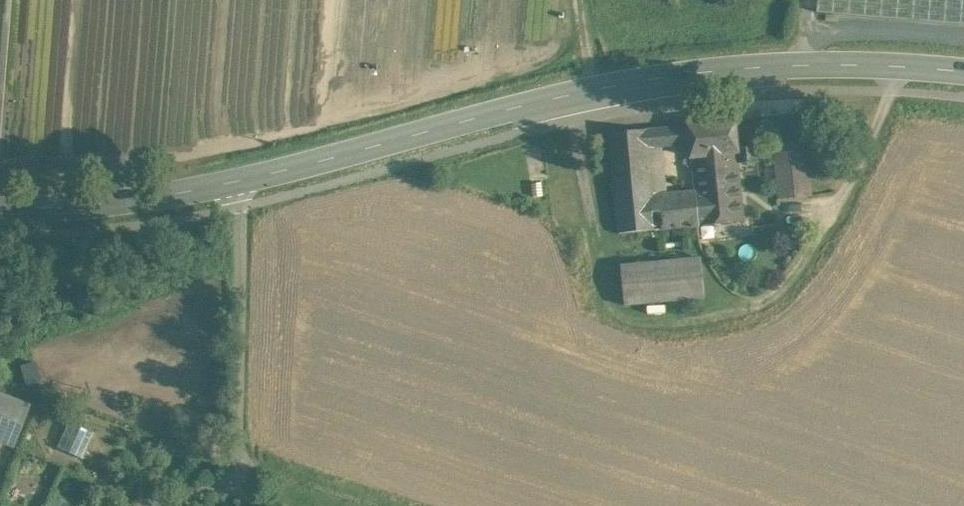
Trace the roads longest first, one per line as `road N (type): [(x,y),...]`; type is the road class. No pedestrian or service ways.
road 1 (secondary): [(963,71),(768,66),(582,90),(231,183)]
road 2 (unclassified): [(231,183),(229,412),(257,505)]
road 3 (secondary): [(231,183),(100,204),(0,209)]

